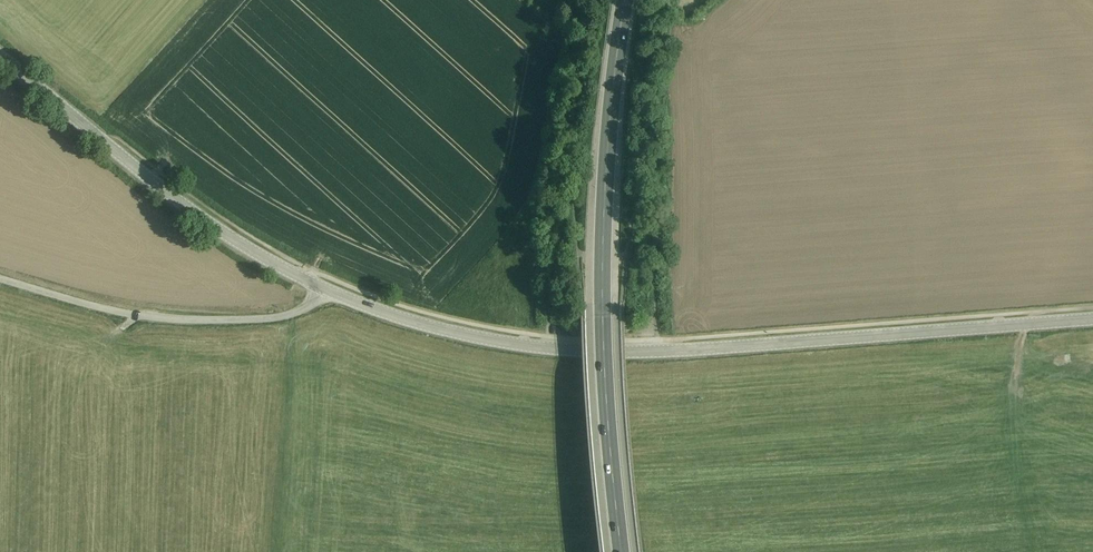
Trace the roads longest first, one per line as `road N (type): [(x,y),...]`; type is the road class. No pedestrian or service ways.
road 1 (unclassified): [(0,59),(258,255),(368,307),(447,331),(612,353),(1092,319)]
road 2 (primary): [(624,0),(601,257),(619,551)]
road 3 (track): [(323,288),(311,304),(284,316),(179,320),(0,279)]

